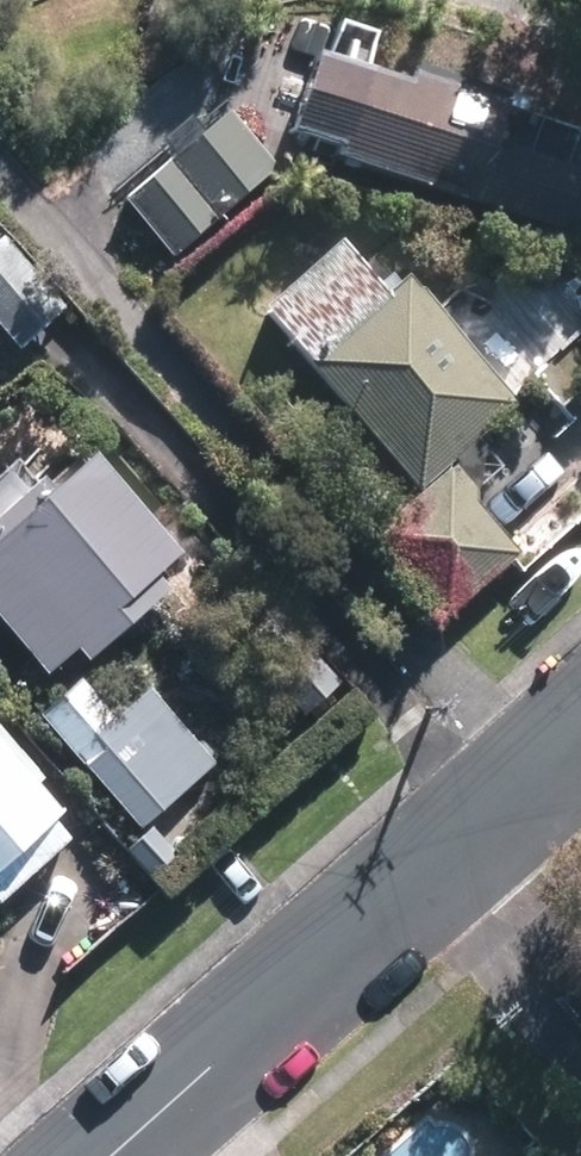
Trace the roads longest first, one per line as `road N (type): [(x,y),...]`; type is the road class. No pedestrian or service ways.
road 1 (residential): [(580,742),(113,1155)]

